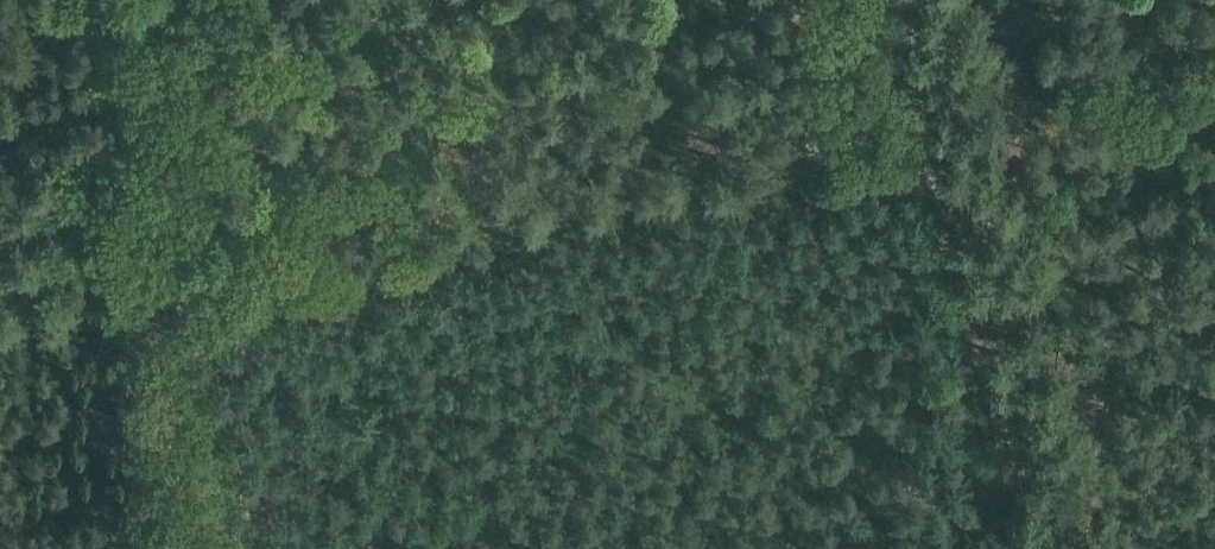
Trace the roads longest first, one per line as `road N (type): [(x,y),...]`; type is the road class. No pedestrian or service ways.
road 1 (track): [(930,140),(0,327)]
road 2 (track): [(190,548),(111,0)]
road 3 (track): [(930,140),(1027,548)]
road 4 (track): [(930,140),(899,0)]

